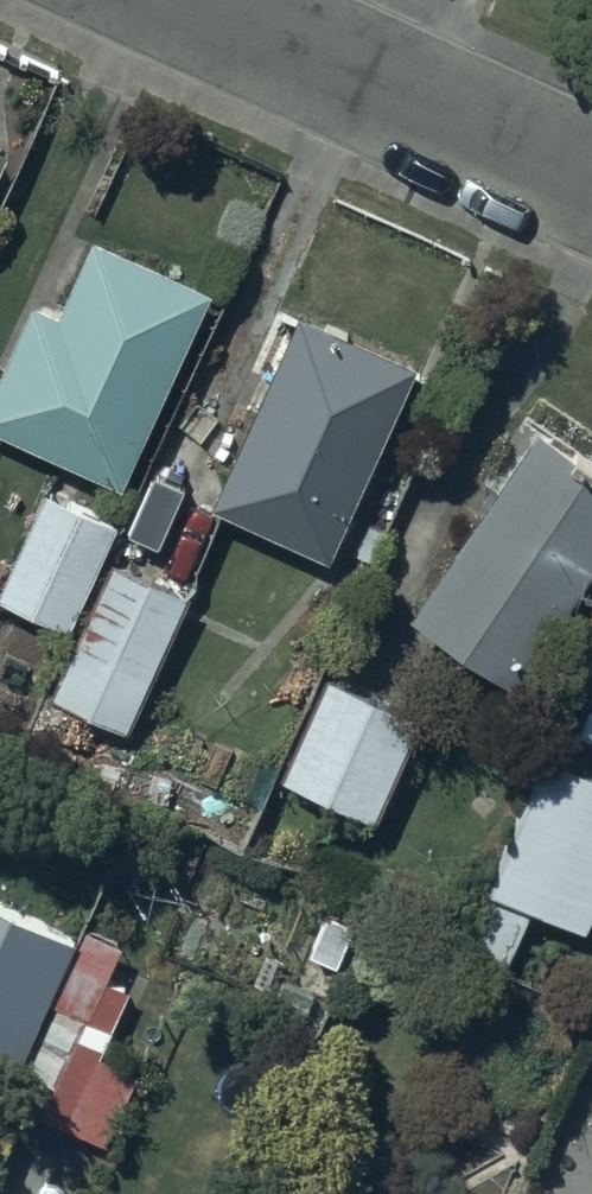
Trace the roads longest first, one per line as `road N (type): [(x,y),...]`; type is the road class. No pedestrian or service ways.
road 1 (residential): [(191,0),(591,183)]

